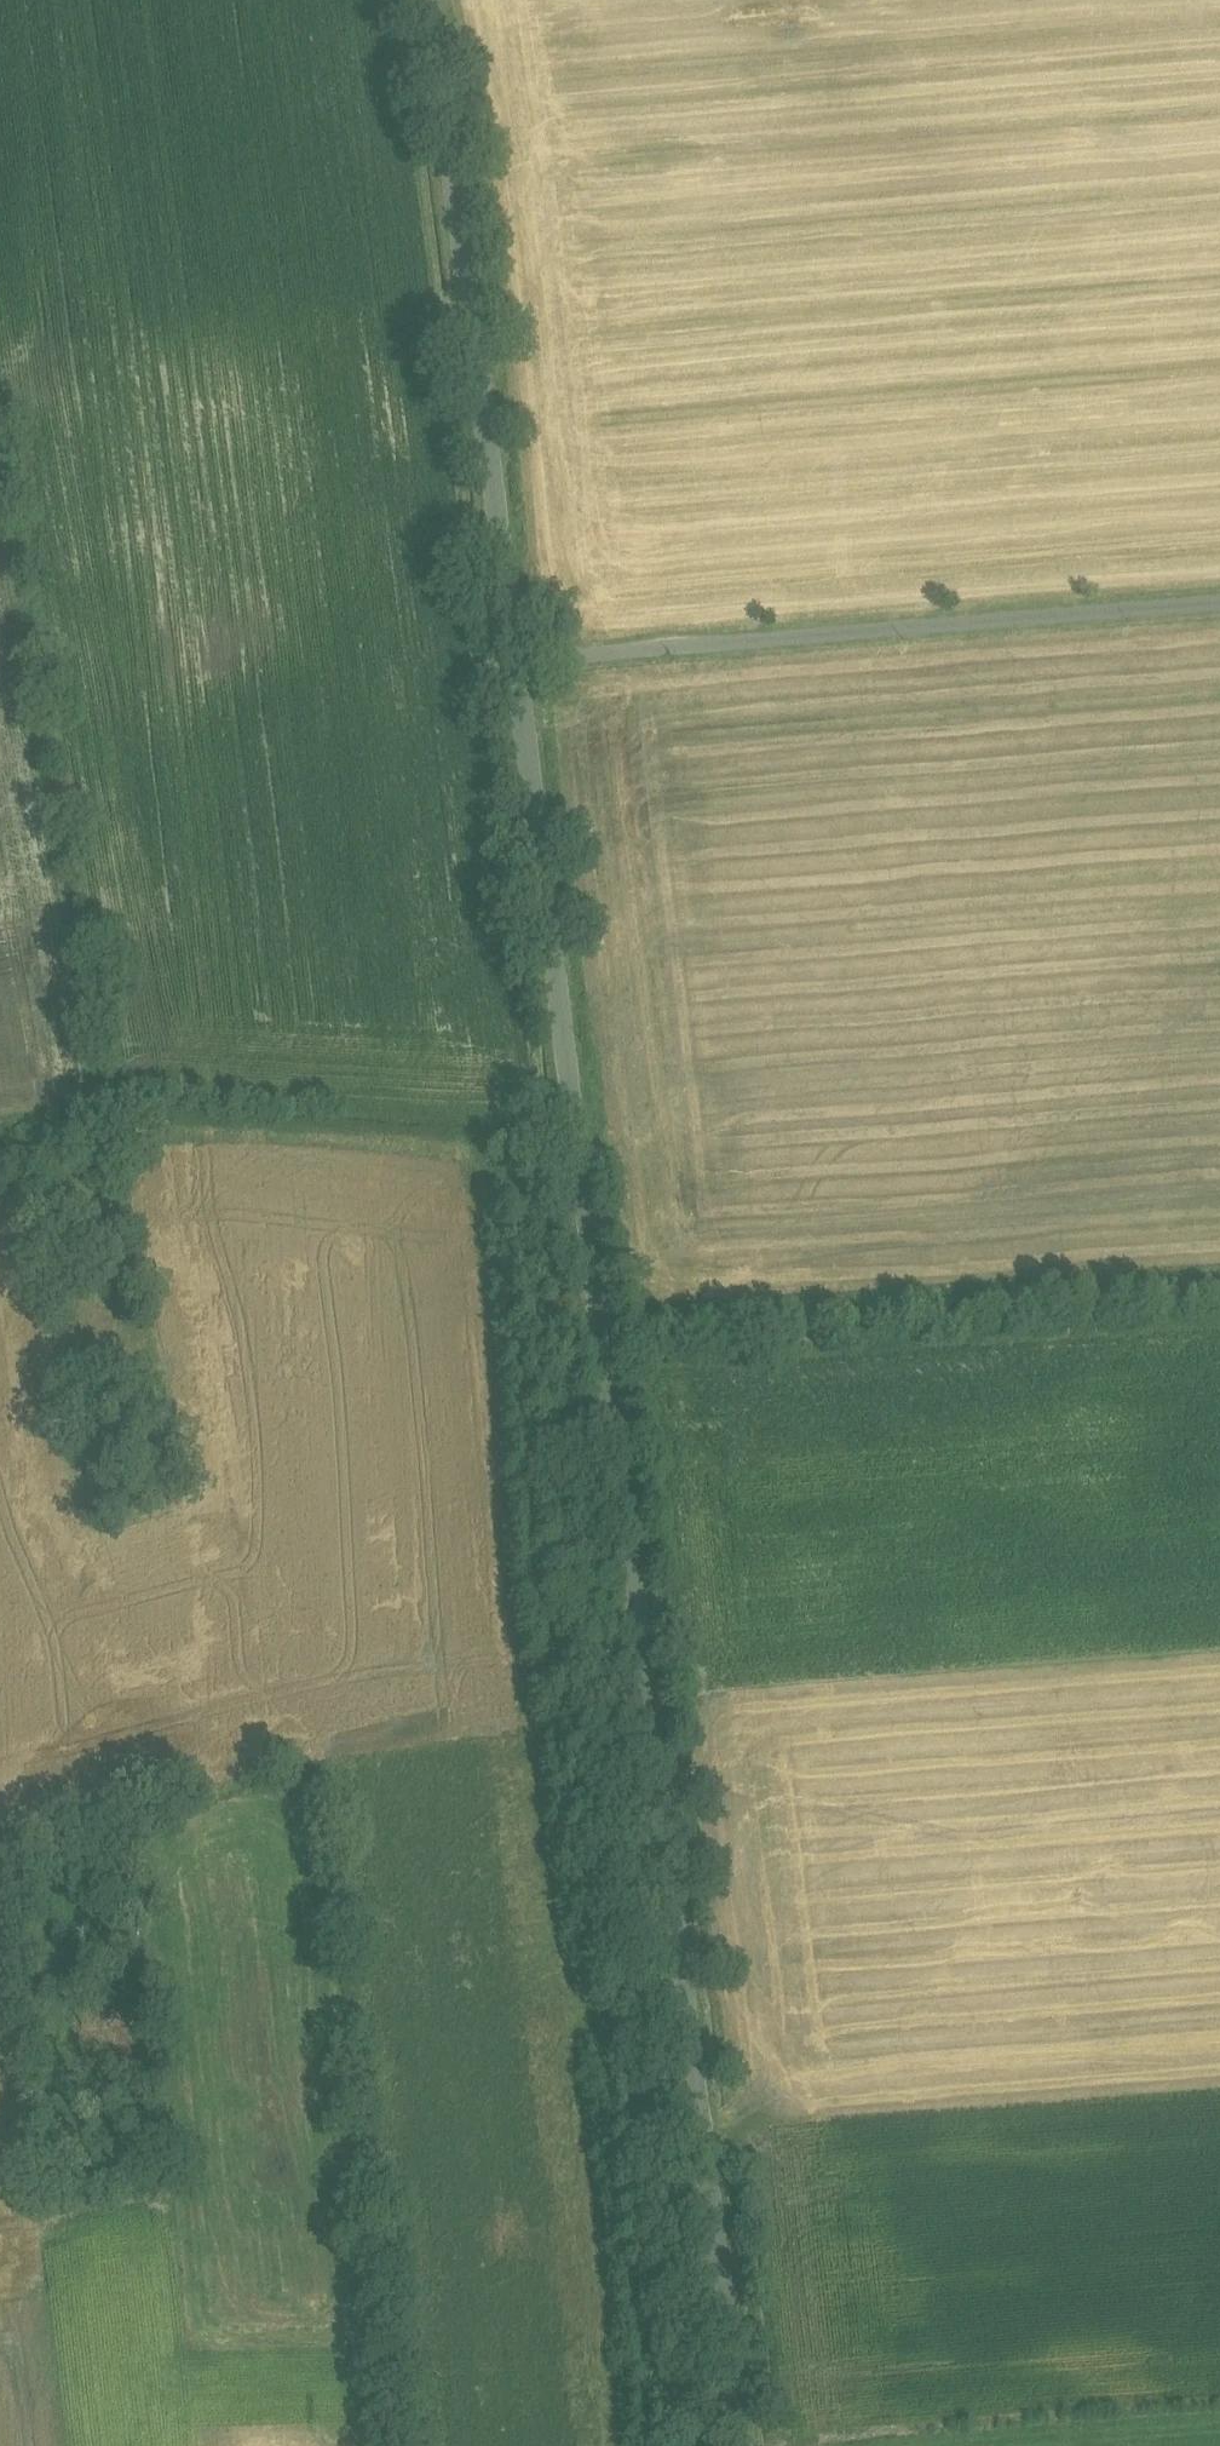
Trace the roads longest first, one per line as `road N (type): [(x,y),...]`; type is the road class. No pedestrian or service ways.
road 1 (unclassified): [(750,2445),(517,659)]
road 2 (unclassified): [(1219,604),(517,659)]
road 3 (unclassified): [(517,659),(429,0)]

